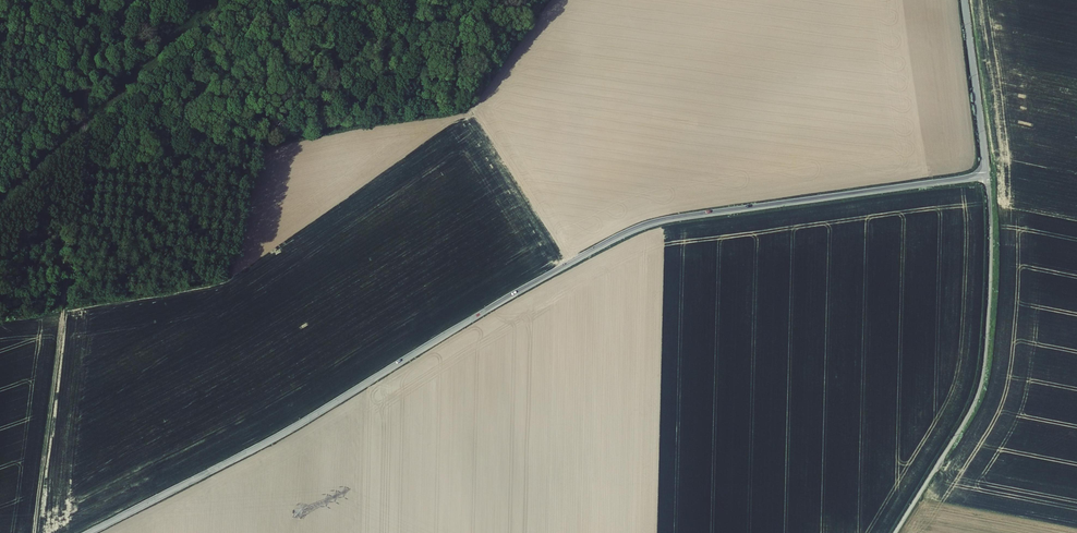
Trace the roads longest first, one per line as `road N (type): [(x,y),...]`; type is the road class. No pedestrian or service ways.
road 1 (unclassified): [(89,532),(272,440),(639,227),(987,176)]
road 2 (unclassified): [(895,532),(981,384),(990,271),(987,176)]
road 3 (track): [(36,532),(66,319)]
road 4 (unclassified): [(987,176),(964,0)]

